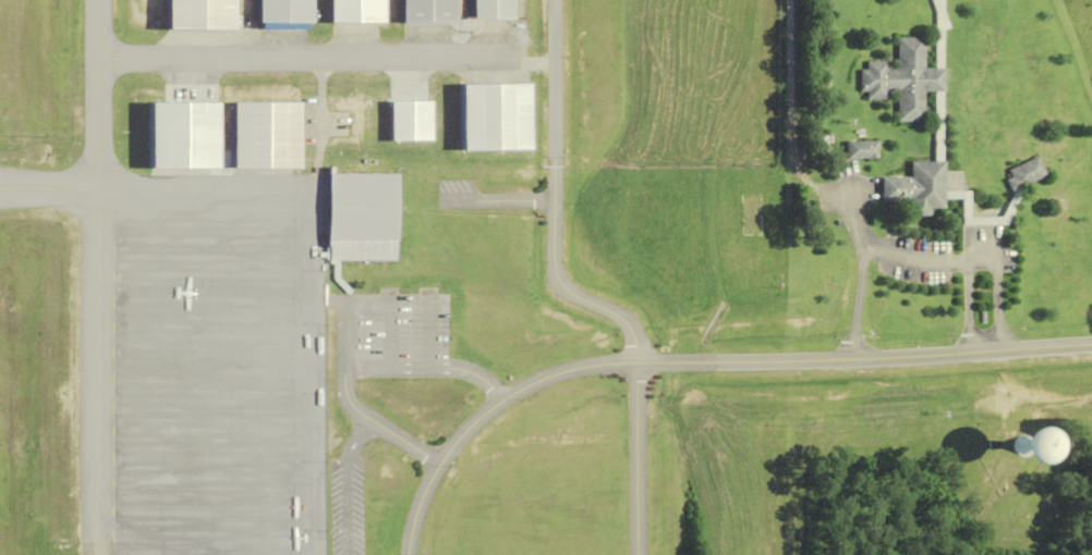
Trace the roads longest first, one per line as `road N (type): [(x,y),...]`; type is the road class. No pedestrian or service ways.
road 1 (tertiary): [(1091,345),(640,363)]
road 2 (residential): [(640,363),(631,324),(568,289),(557,270),(555,0)]
road 3 (residential): [(640,363),(561,373),(486,417),(444,465),(411,554)]
road 4 (residential): [(640,363),(640,554)]

